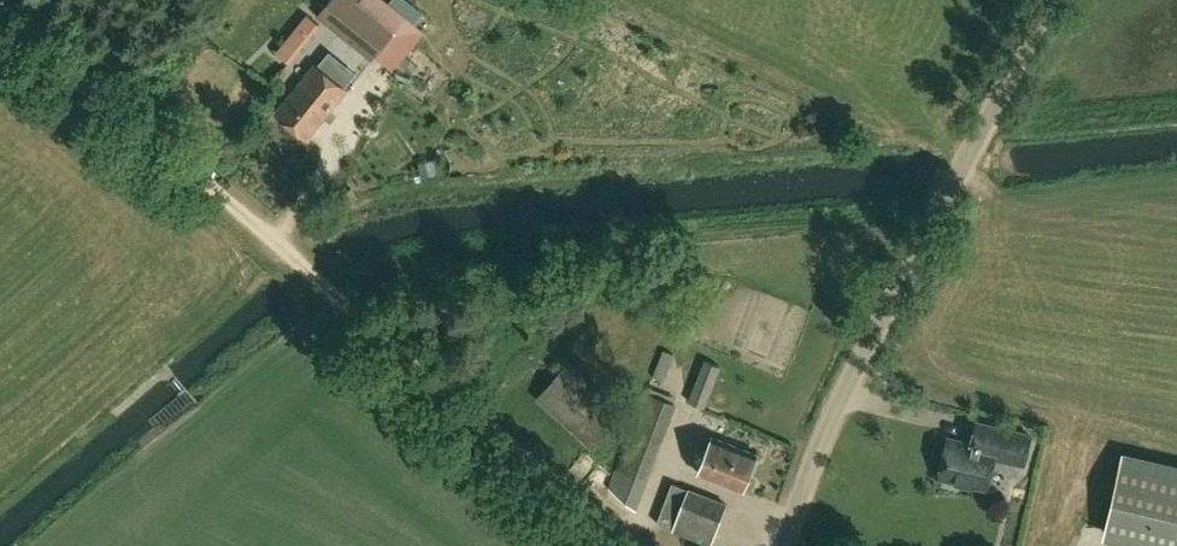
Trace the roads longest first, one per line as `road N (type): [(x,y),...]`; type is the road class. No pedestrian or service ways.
road 1 (track): [(626,545),(0,10)]
road 2 (unclassified): [(784,545),(836,402),(1050,0)]

